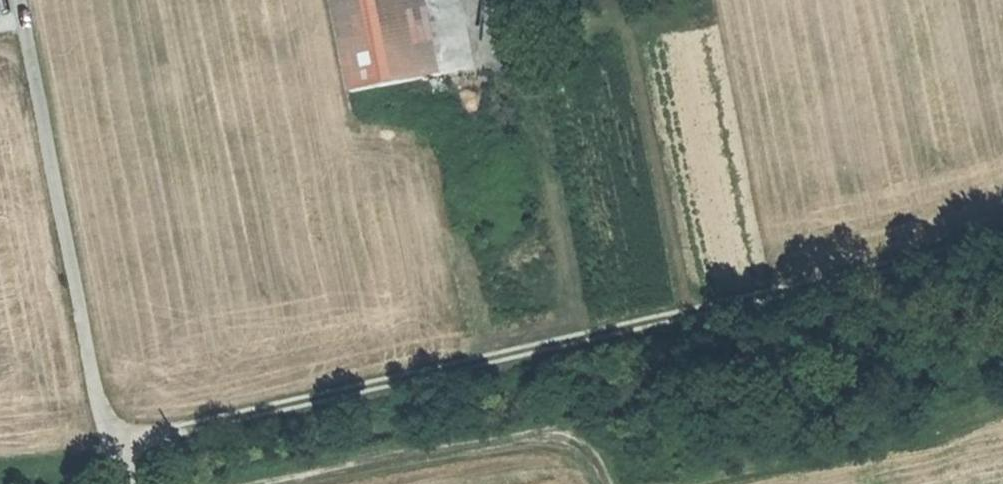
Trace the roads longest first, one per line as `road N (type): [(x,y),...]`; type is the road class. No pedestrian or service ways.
road 1 (track): [(1002,238),(178,430),(120,436),(132,483)]
road 2 (residential): [(19,0),(99,405),(120,436)]
road 3 (track): [(265,483),(545,431),(587,443),(609,483)]

